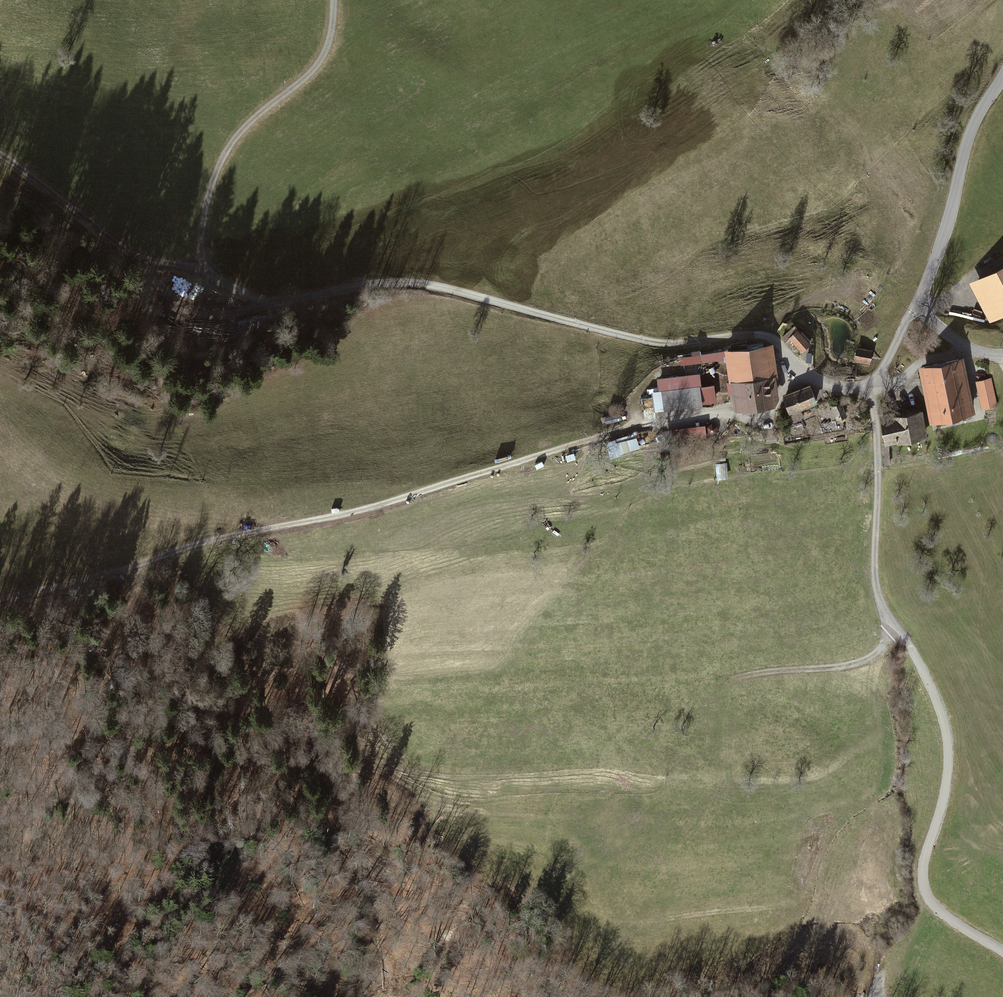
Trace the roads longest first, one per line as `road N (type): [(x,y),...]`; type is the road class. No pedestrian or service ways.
road 1 (track): [(335,0),(321,58),(231,145),(218,173),(202,242),(205,266),(228,287),(270,303),(407,282),(659,343),(750,335)]
road 2 (track): [(156,565),(205,547),(378,513),(667,424),(759,414),(775,405),(794,368)]
road 3 (track): [(1002,951),(939,912),(922,893),(919,869),(947,762),(943,718),(909,644),(884,616),(873,578),(876,381)]
road 4 (tertiary): [(1002,76),(975,120),(923,307)]
road 5 (track): [(0,156),(122,251),(156,265),(205,266)]
road 6 (residential): [(750,335),(771,338),(813,380),(850,387),(876,381),(923,307)]
road 7 (track): [(727,683),(850,667),(877,654),(894,627)]
road 8 (track): [(0,602),(156,565)]

